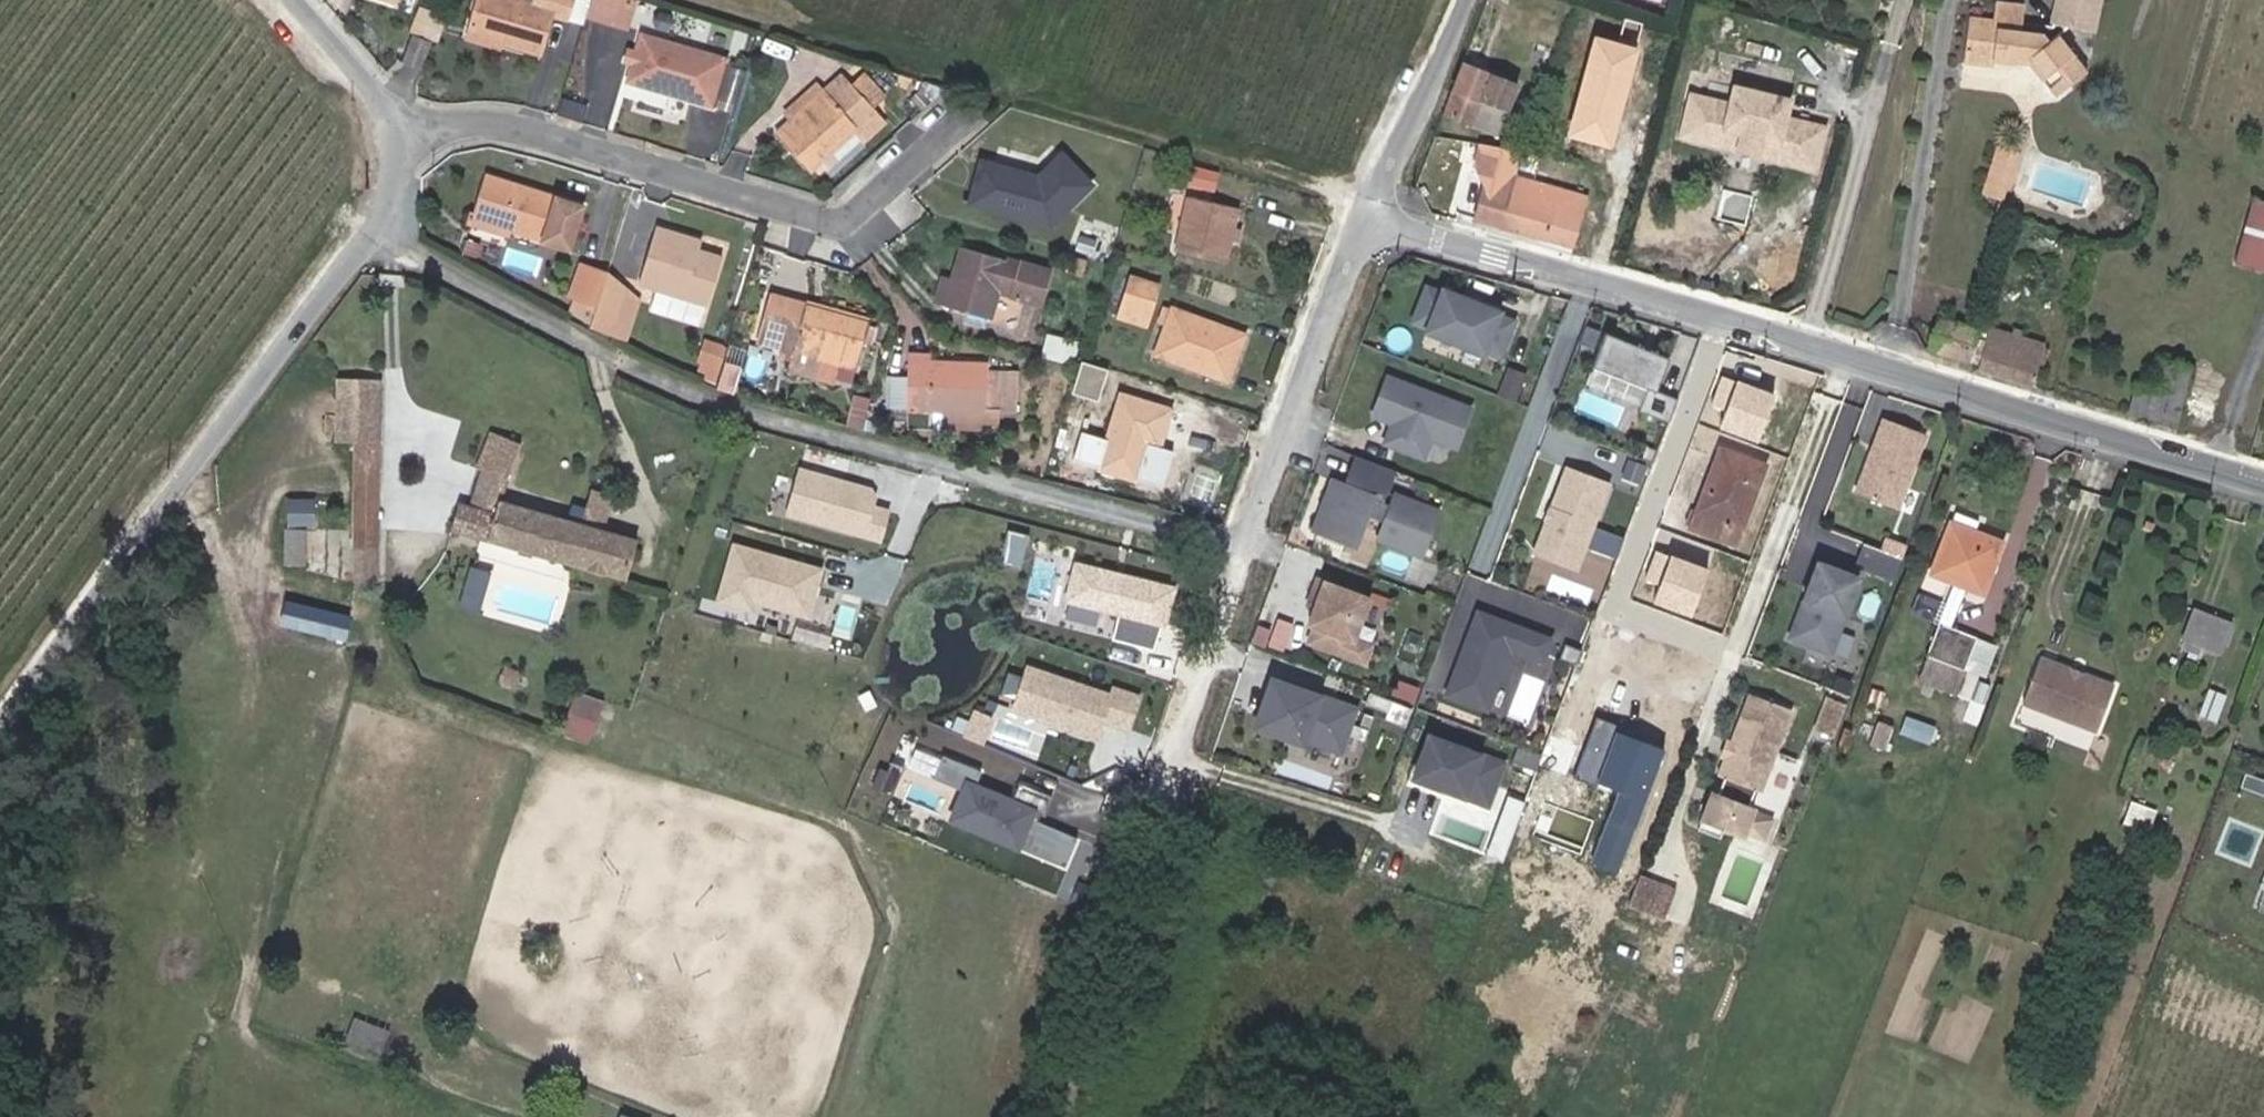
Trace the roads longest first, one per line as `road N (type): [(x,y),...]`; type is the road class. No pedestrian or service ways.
road 1 (residential): [(1252,553),(985,493),(776,423),(606,350),(374,222)]
road 2 (residential): [(2263,485),(1381,232)]
road 3 (unclassified): [(0,738),(374,222)]
road 4 (residential): [(412,137),(475,120),(850,219),(967,119)]
road 5 (residential): [(1067,1116),(1252,553)]
road 6 (residential): [(1252,553),(1381,232)]
road 7 (residential): [(1381,232),(1469,0)]
road 8 (residential): [(412,137),(291,0)]

